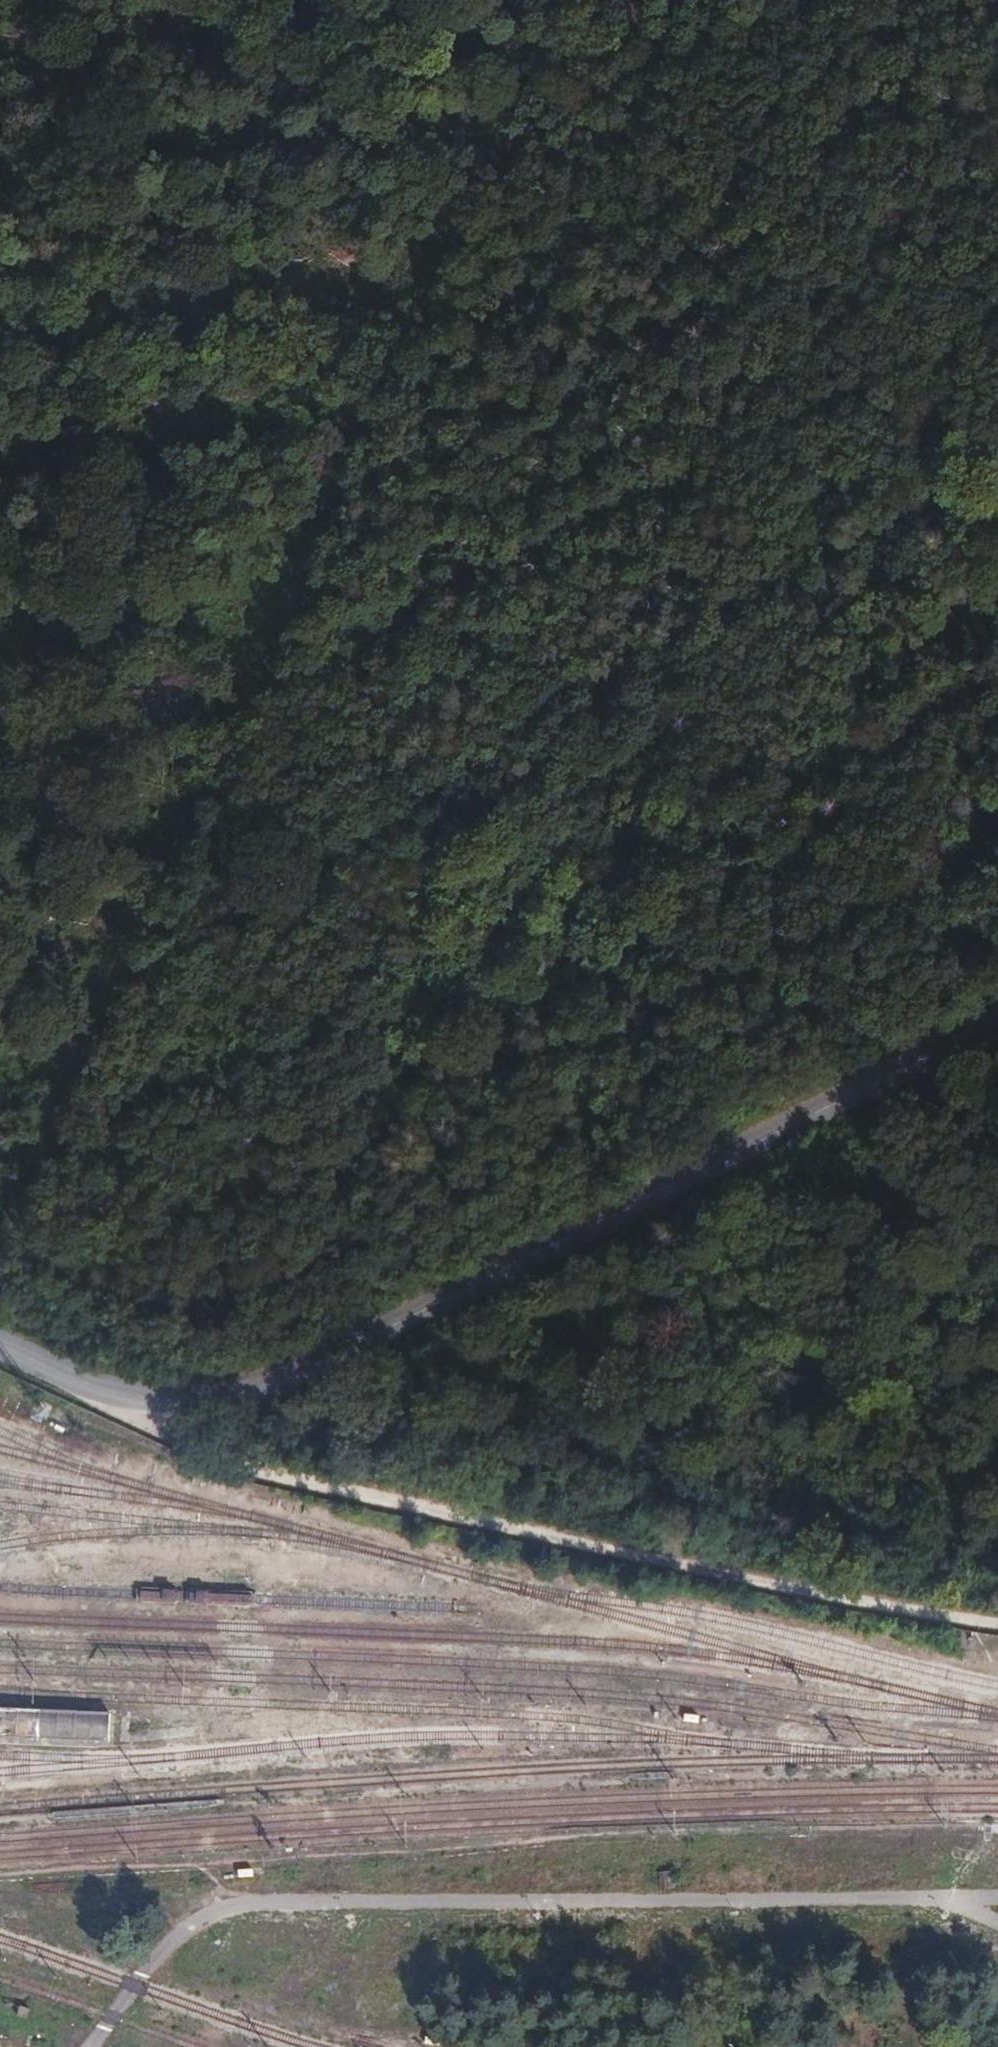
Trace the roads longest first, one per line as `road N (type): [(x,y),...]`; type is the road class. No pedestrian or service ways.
road 1 (track): [(488,131),(0,1272)]
road 2 (tertiary): [(997,1012),(343,1350),(251,1387),(183,1401),(127,1397),(0,1346)]
road 3 (track): [(127,1397),(212,1443),(325,1479),(997,1617)]
road 4 (track): [(507,88),(582,105),(618,95),(815,0)]
road 5 (track): [(547,0),(488,131)]

